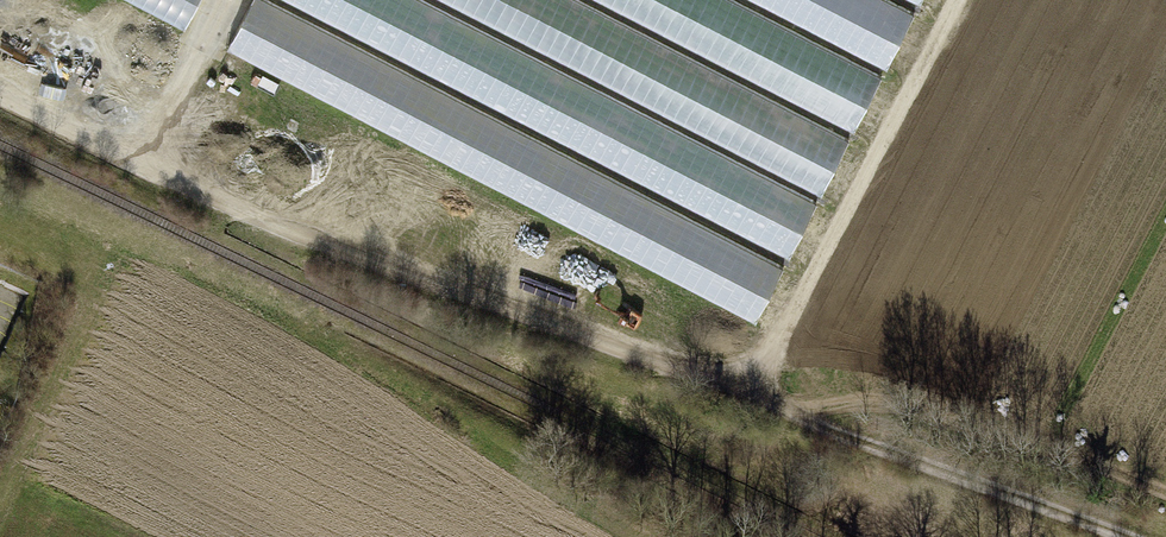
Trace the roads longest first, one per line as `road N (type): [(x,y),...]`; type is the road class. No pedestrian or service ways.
road 1 (track): [(0,71),(141,153),(559,333),(744,391)]
road 2 (track): [(957,0),(794,313),(744,391)]
road 3 (track): [(744,391),(793,417),(1118,536)]
road 4 (track): [(0,494),(90,287)]
road 5 (track): [(233,0),(141,153)]

